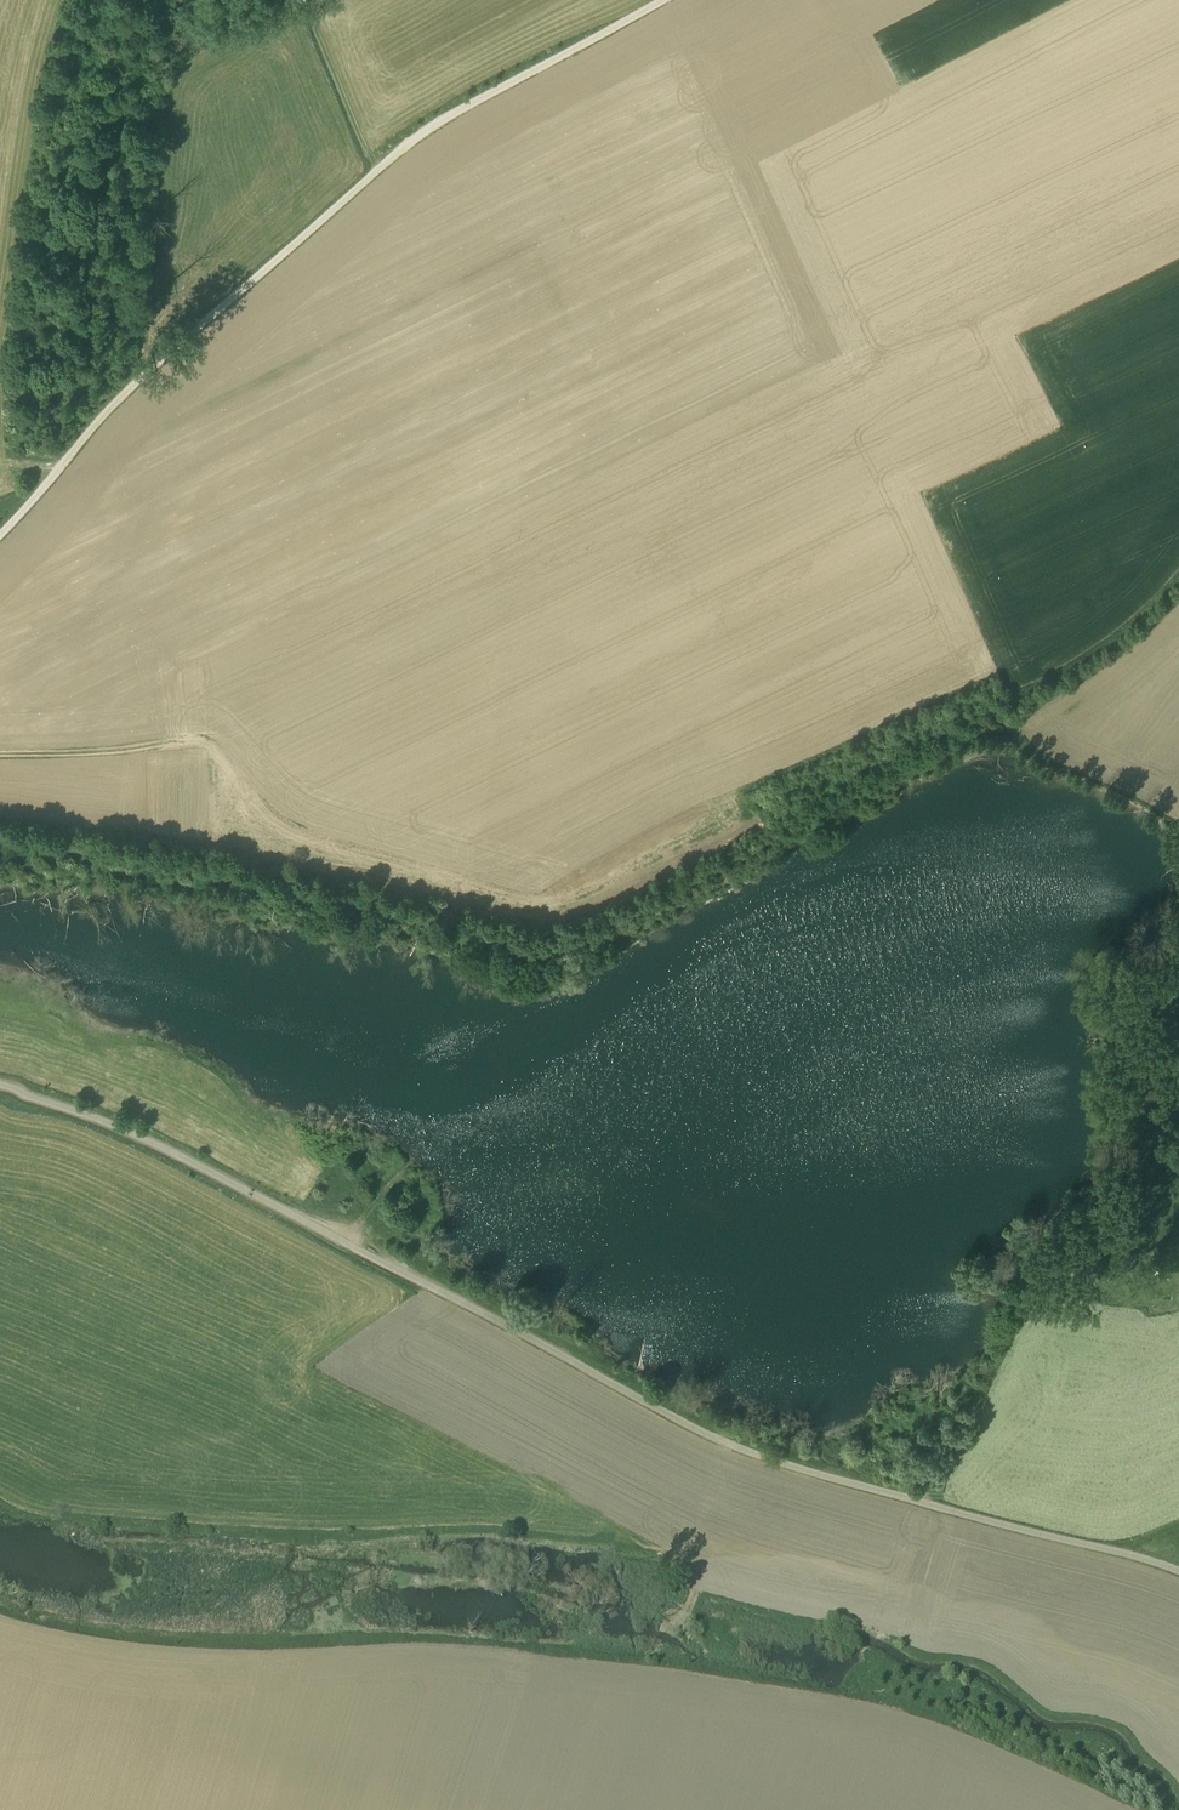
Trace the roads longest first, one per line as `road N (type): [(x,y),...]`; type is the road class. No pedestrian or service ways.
road 1 (unclassified): [(0,1085),(129,1128),(745,1446),(1178,1566)]
road 2 (track): [(0,534),(123,395),(418,137),(662,0)]
road 3 (track): [(0,756),(132,750),(173,738)]

